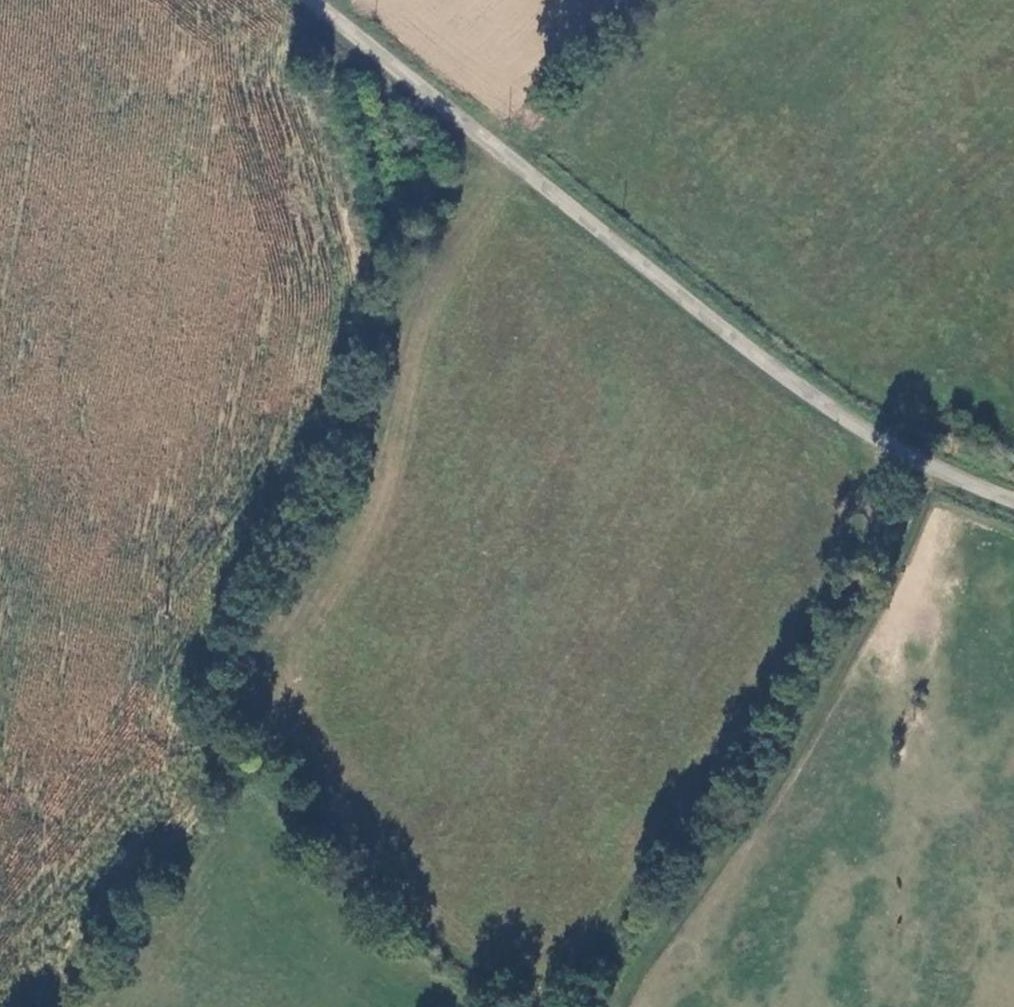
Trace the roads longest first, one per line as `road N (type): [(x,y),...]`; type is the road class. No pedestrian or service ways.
road 1 (unclassified): [(309,0),(791,383),(898,451),(1013,501)]

